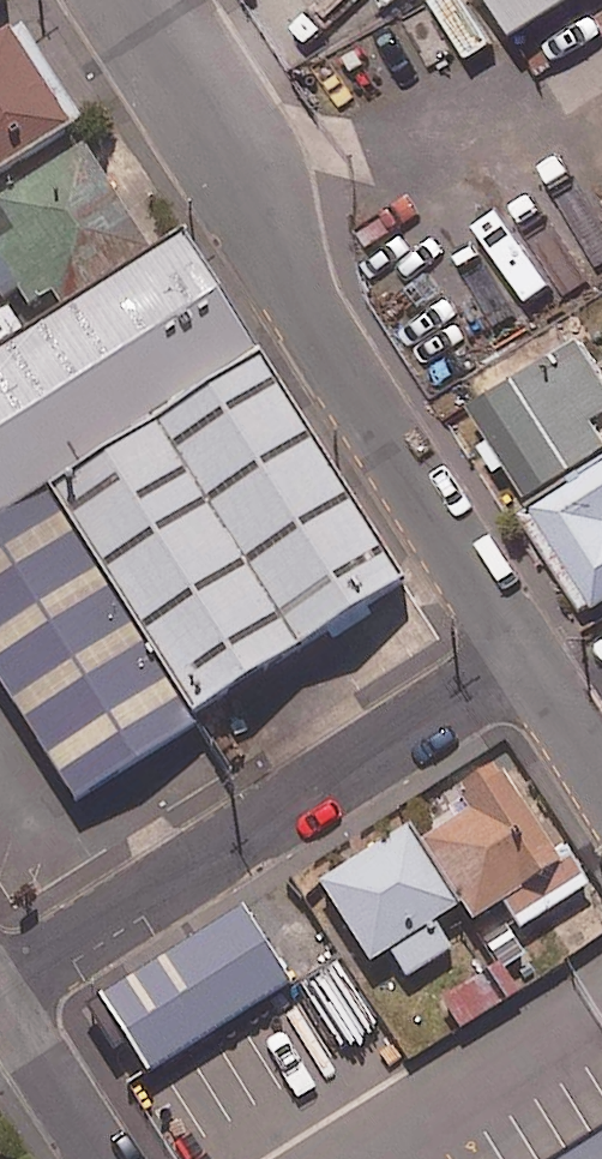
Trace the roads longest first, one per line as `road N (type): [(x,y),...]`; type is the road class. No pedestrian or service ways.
road 1 (unclassified): [(143,0),(519,656)]
road 2 (unclassified): [(519,656),(0,985)]
road 3 (unclassified): [(0,1005),(98,1158)]
road 4 (unclassified): [(519,656),(601,792)]

